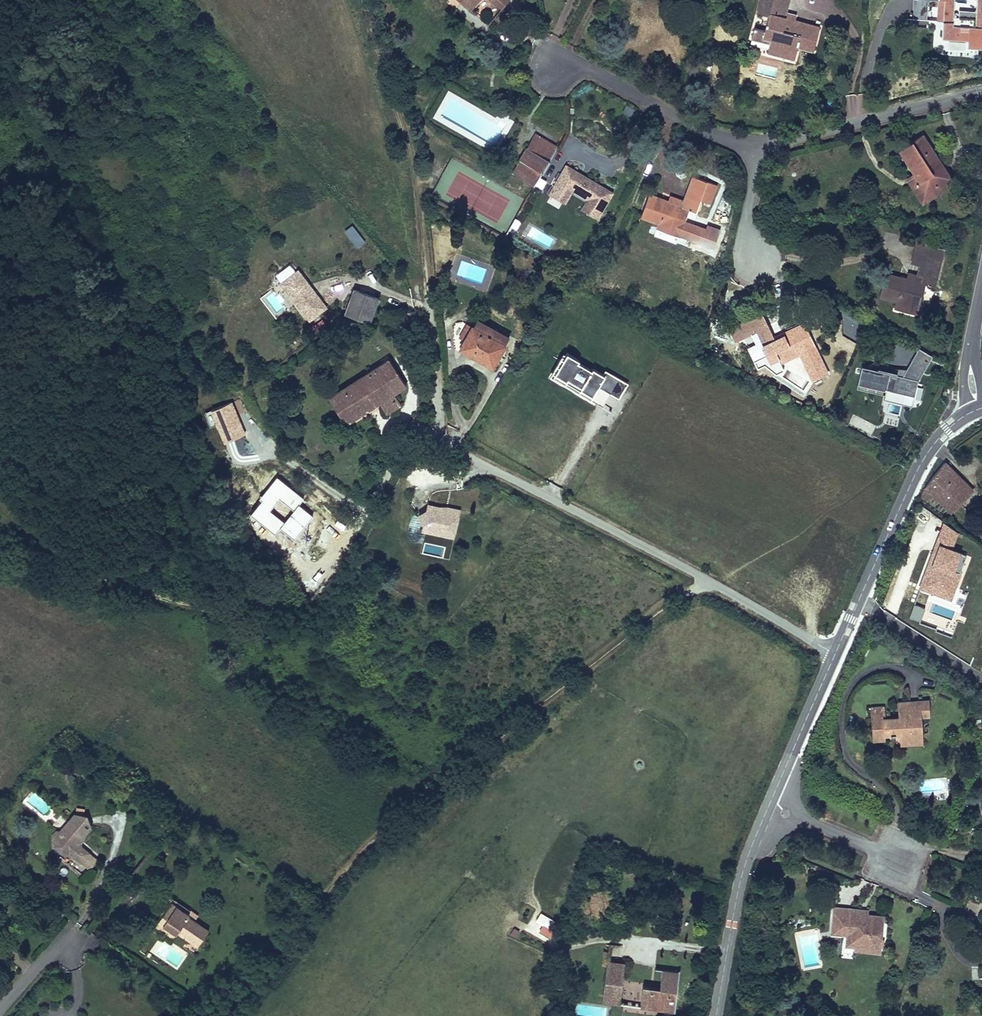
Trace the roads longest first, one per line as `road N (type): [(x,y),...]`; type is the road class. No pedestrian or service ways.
road 1 (track): [(0,543),(167,598),(291,605),(313,599),(329,578),(417,433)]
road 2 (residential): [(438,442),(835,654)]
road 3 (residential): [(438,442),(417,191),(402,119)]
road 4 (tertiary): [(970,413),(919,466),(835,654)]
road 5 (residential): [(981,91),(753,148)]
road 6 (tertiary): [(769,805),(738,892),(716,1015)]
road 7 (residential): [(753,148),(590,72),(558,68)]
road 8 (tertiary): [(835,654),(769,805)]
road 9 (track): [(858,601),(981,678)]
road 10 (residential): [(901,861),(769,805)]
road 11 (track): [(402,119),(363,0)]

